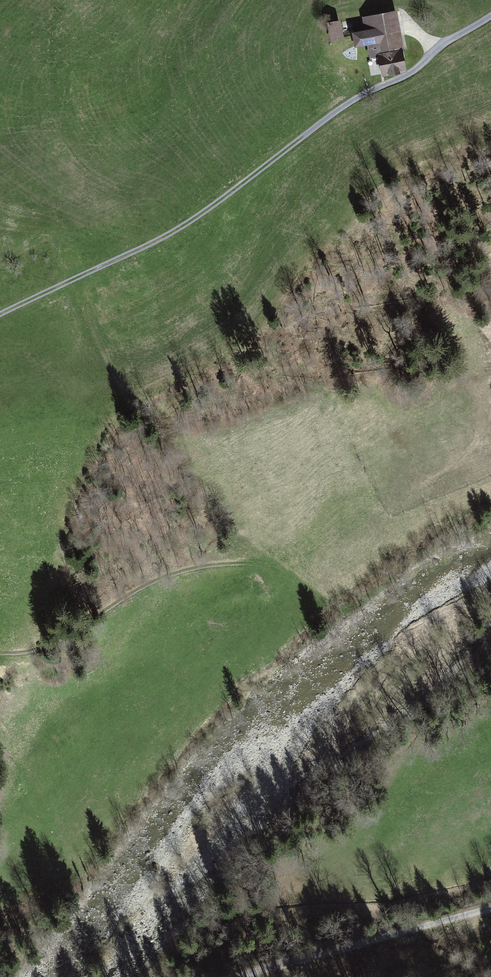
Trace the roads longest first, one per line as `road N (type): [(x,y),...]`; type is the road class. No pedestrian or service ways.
road 1 (track): [(303,137),(177,230),(0,315)]
road 2 (track): [(0,654),(58,641),(180,569),(272,563)]
road 3 (track): [(490,908),(242,976)]
road 4 (unclassified): [(490,16),(303,137)]

